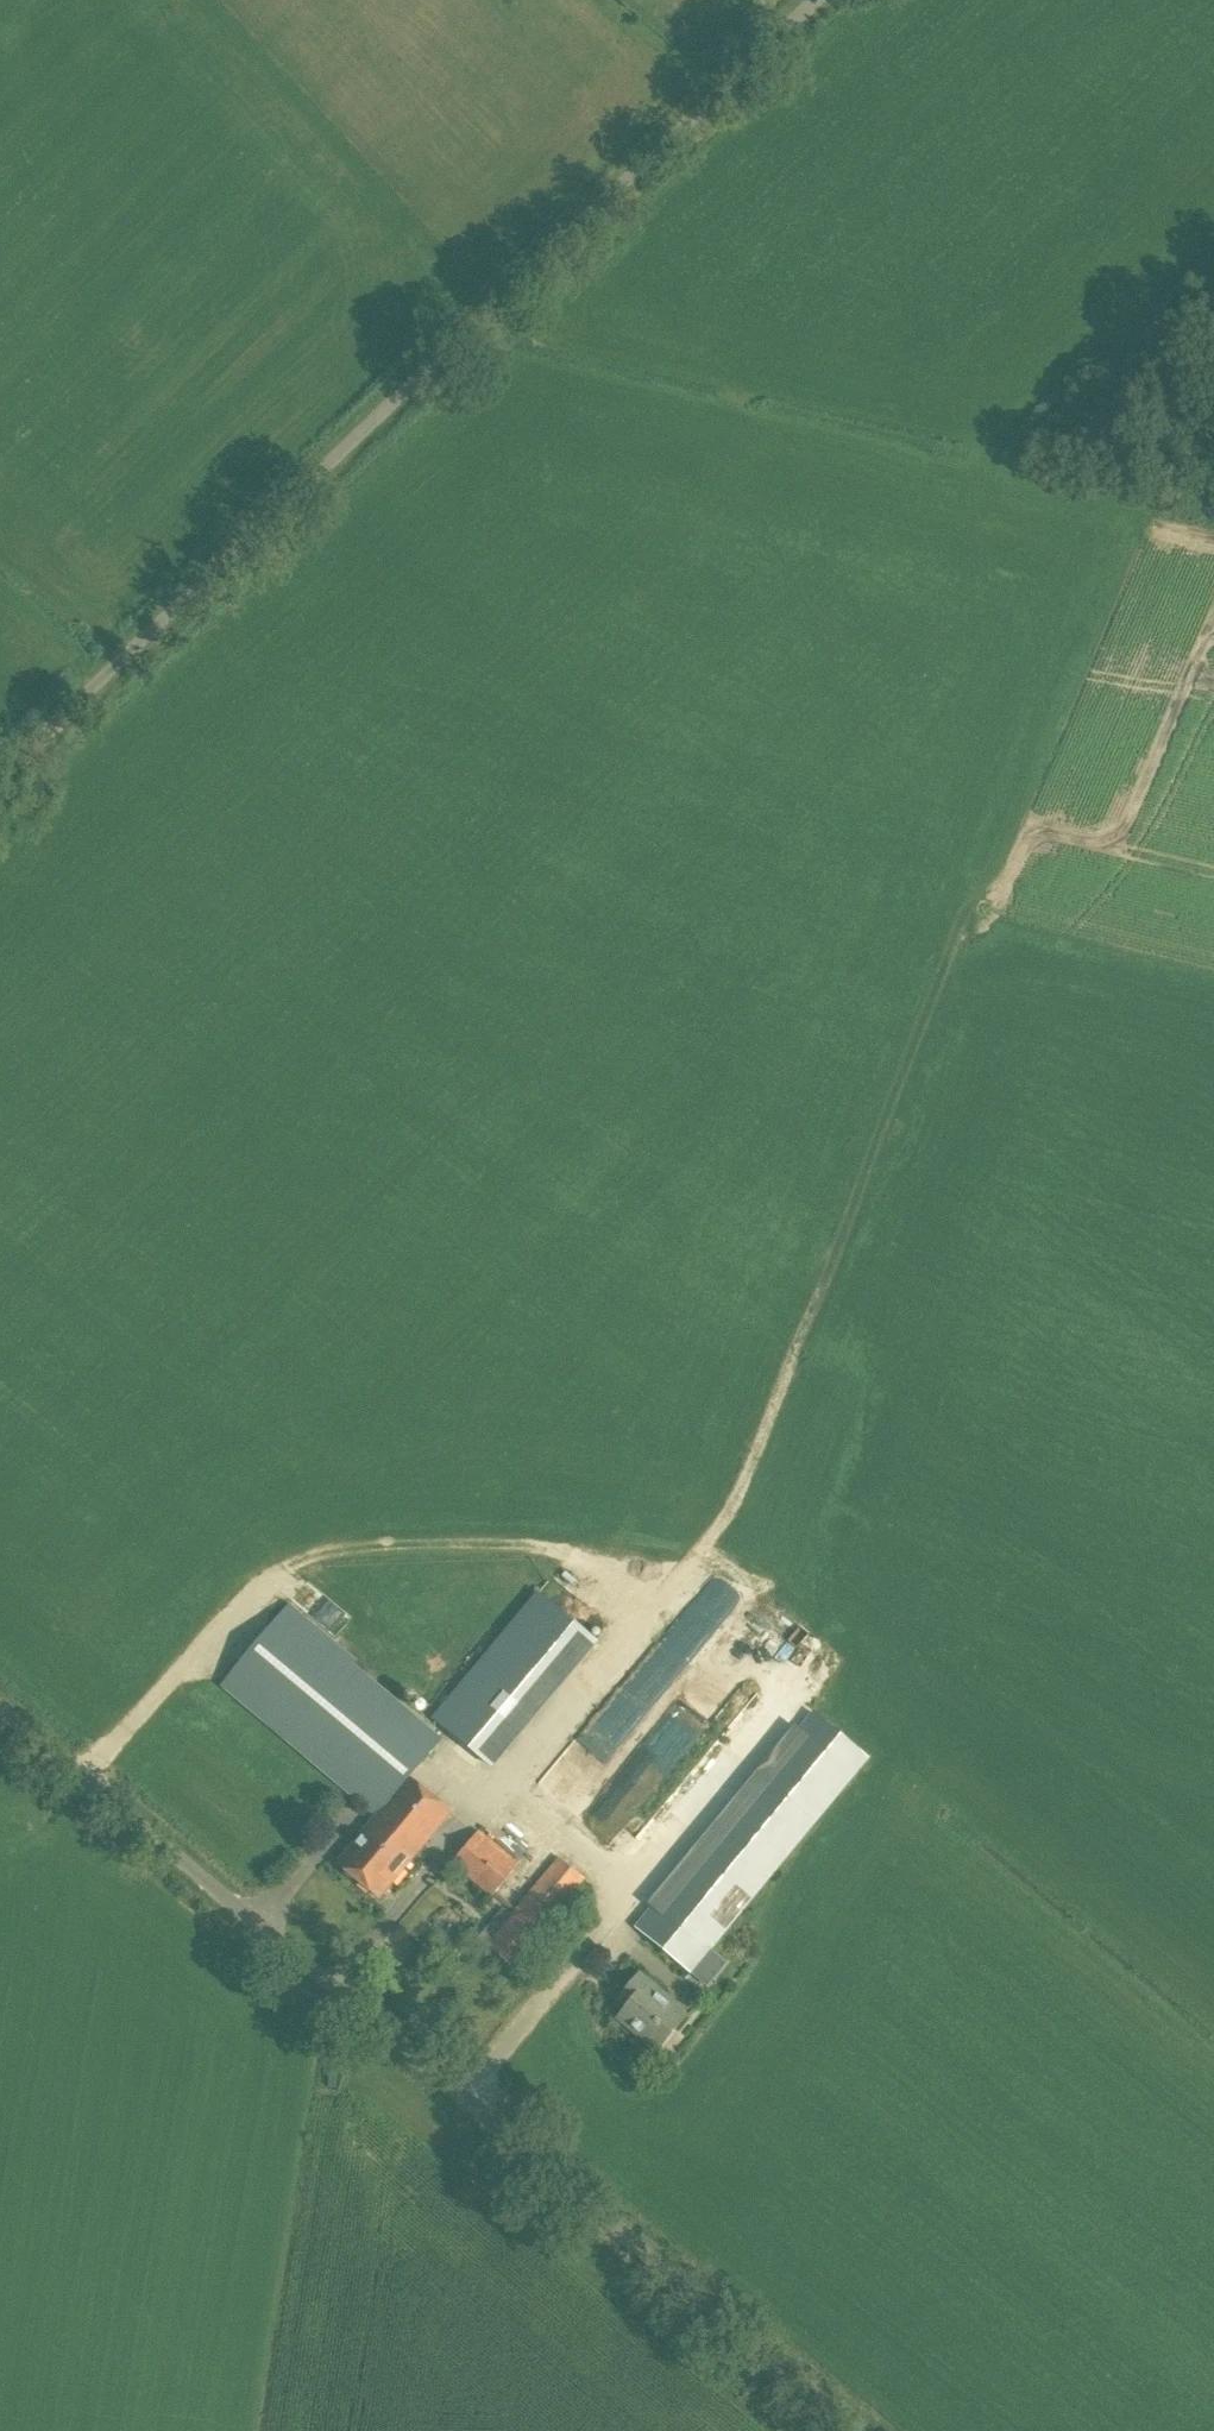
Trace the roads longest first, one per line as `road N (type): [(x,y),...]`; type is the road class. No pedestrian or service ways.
road 1 (unclassified): [(876,2430),(0,1705)]
road 2 (unclassified): [(0,764),(808,0)]

